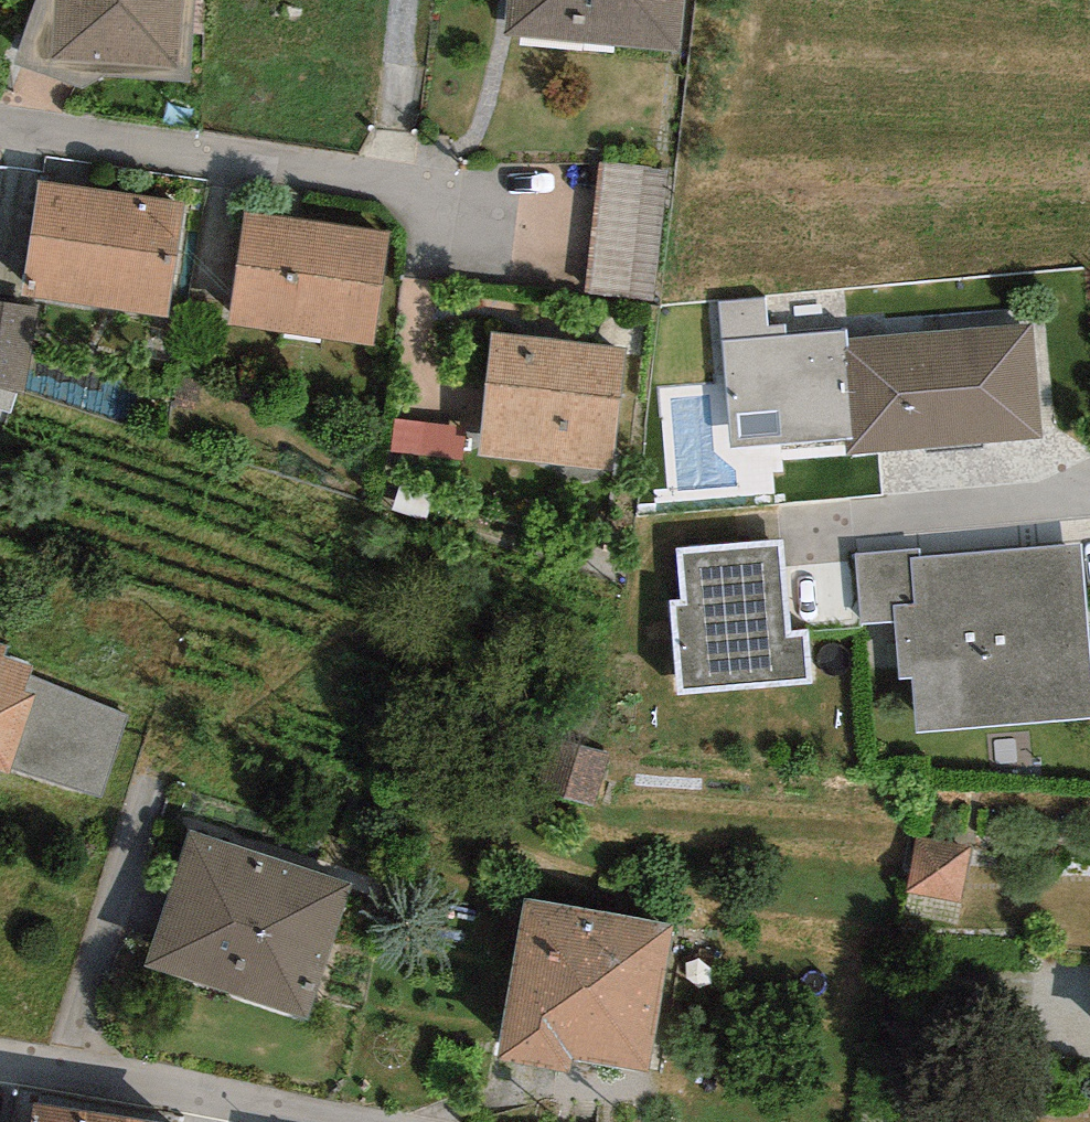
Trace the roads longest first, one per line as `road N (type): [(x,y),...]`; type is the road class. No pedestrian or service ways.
road 1 (residential): [(0,134),(513,212)]
road 2 (residential): [(0,1068),(339,1121)]
road 3 (residential): [(808,521),(1089,480)]

